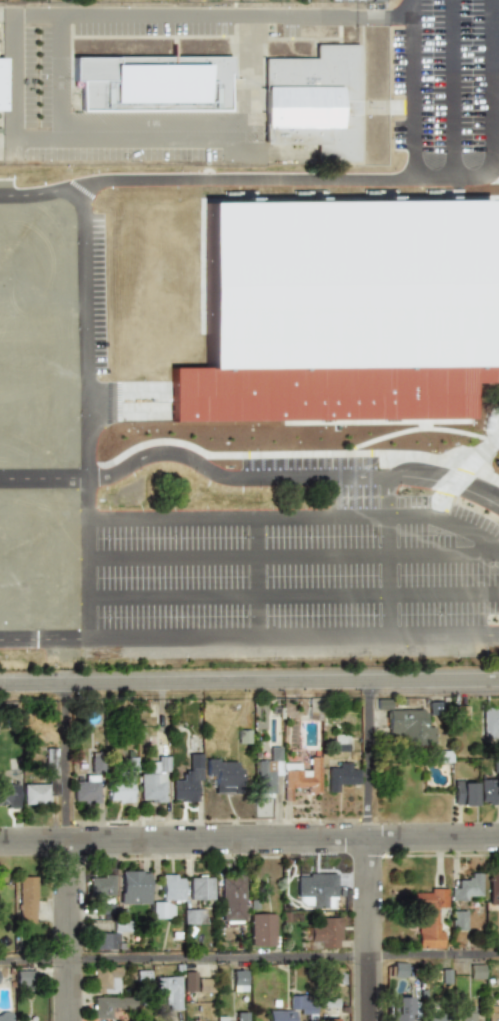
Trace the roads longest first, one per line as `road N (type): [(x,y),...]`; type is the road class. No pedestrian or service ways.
road 1 (residential): [(498,837),(0,842)]
road 2 (residential): [(498,680),(0,685)]
road 3 (residential): [(371,1020),(369,838)]
road 4 (residential): [(70,1020),(68,841)]

